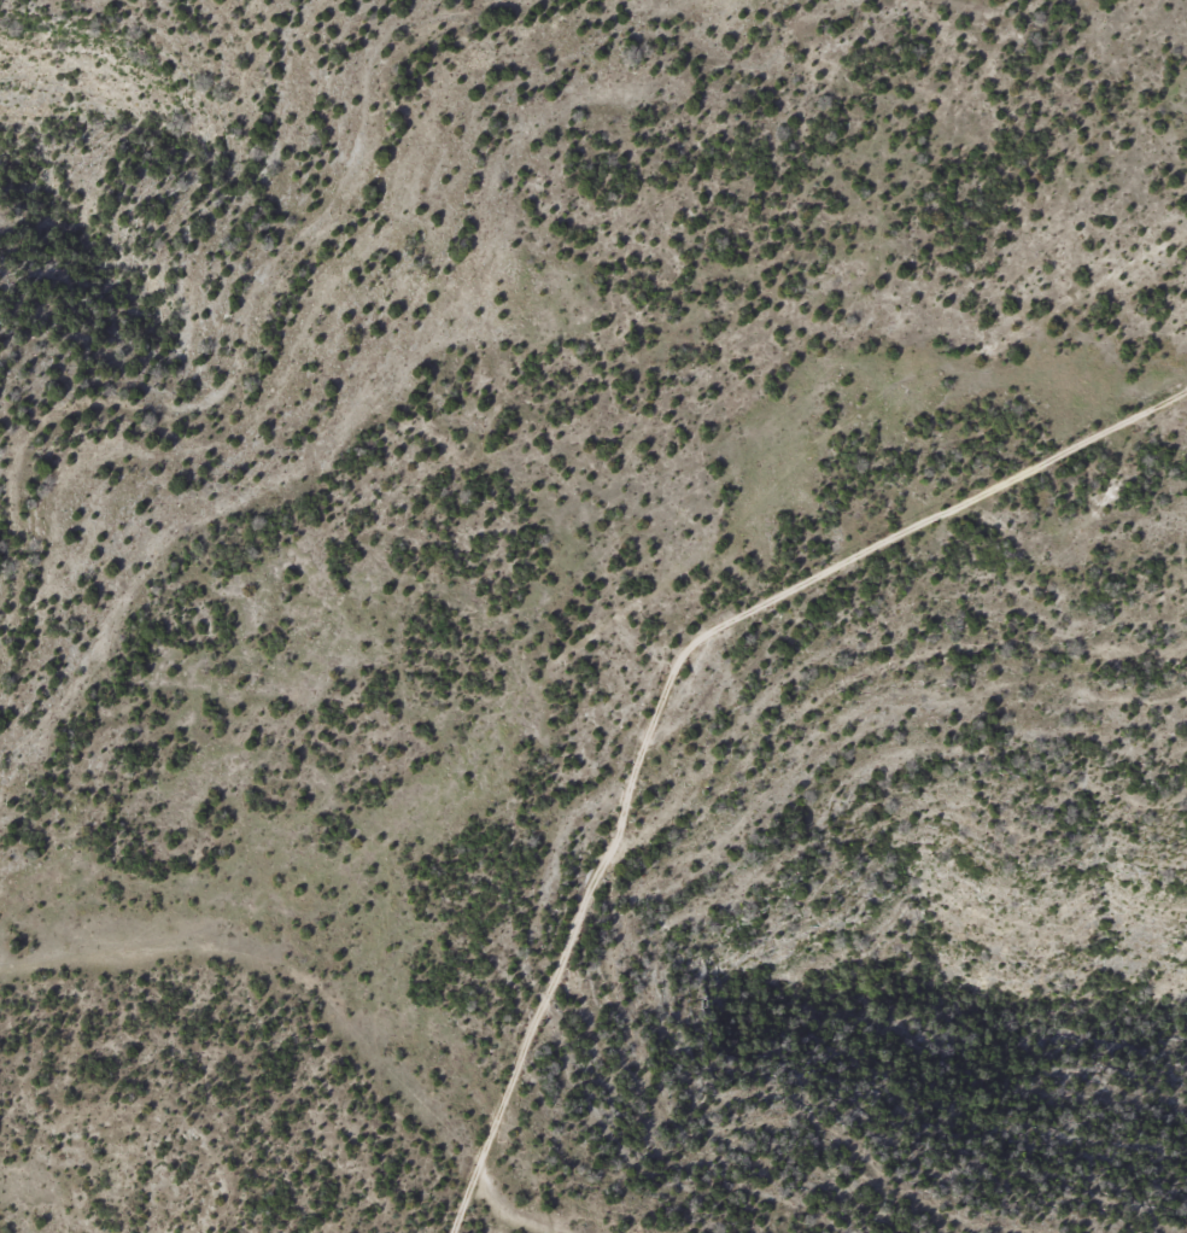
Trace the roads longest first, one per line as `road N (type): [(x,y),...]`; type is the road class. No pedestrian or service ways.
road 1 (residential): [(0,970),(84,964),(220,921),(391,838),(446,796),(474,753),(545,677),(729,531),(860,404),(917,368),(995,349),(1186,233)]

